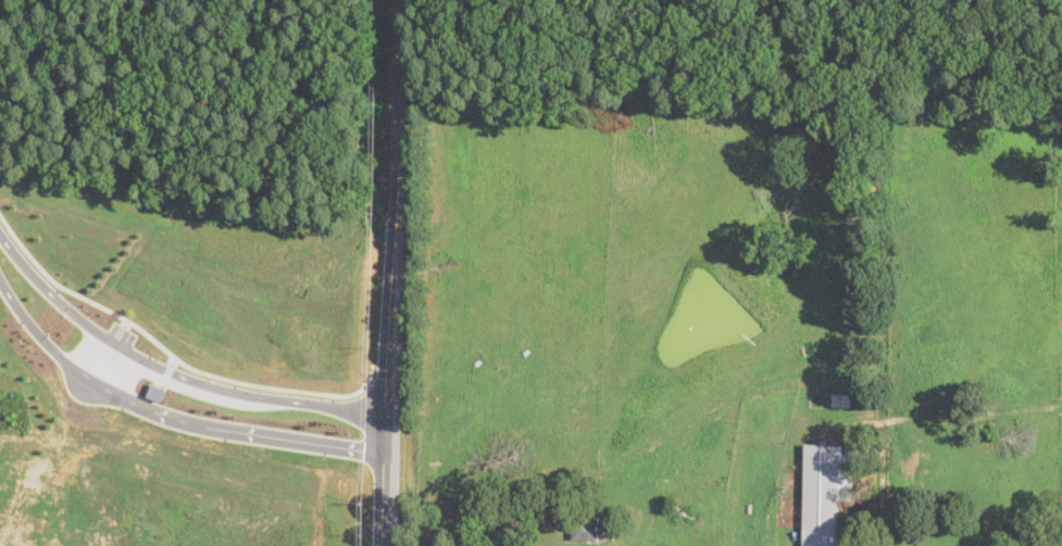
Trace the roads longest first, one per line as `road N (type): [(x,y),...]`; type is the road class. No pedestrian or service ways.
road 1 (secondary): [(387,545),(400,0)]
road 2 (residential): [(0,252),(51,326),(136,383),(216,407),(390,428)]

